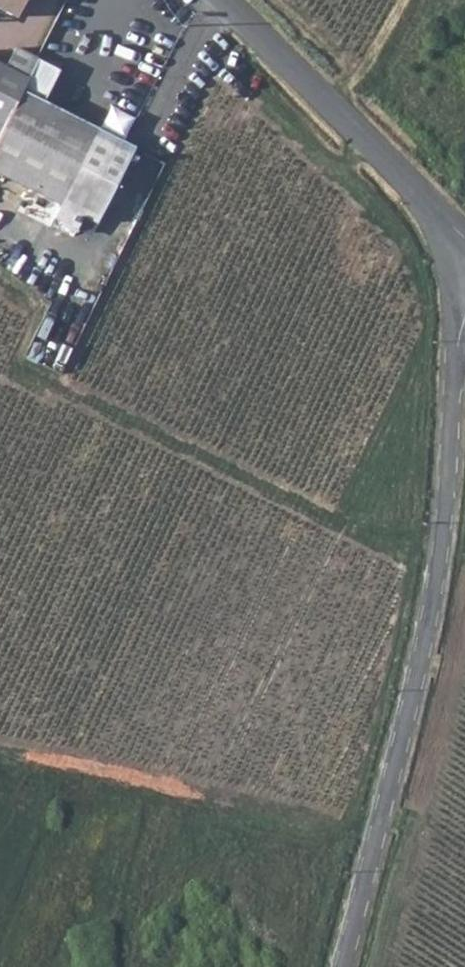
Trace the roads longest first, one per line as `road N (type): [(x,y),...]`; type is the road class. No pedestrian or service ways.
road 1 (unclassified): [(464,323),(439,560),(343,966)]
road 2 (track): [(0,285),(31,310),(9,369),(330,523),(439,560)]
road 3 (track): [(0,753),(376,835)]
road 4 (tertiary): [(464,245),(221,0)]

